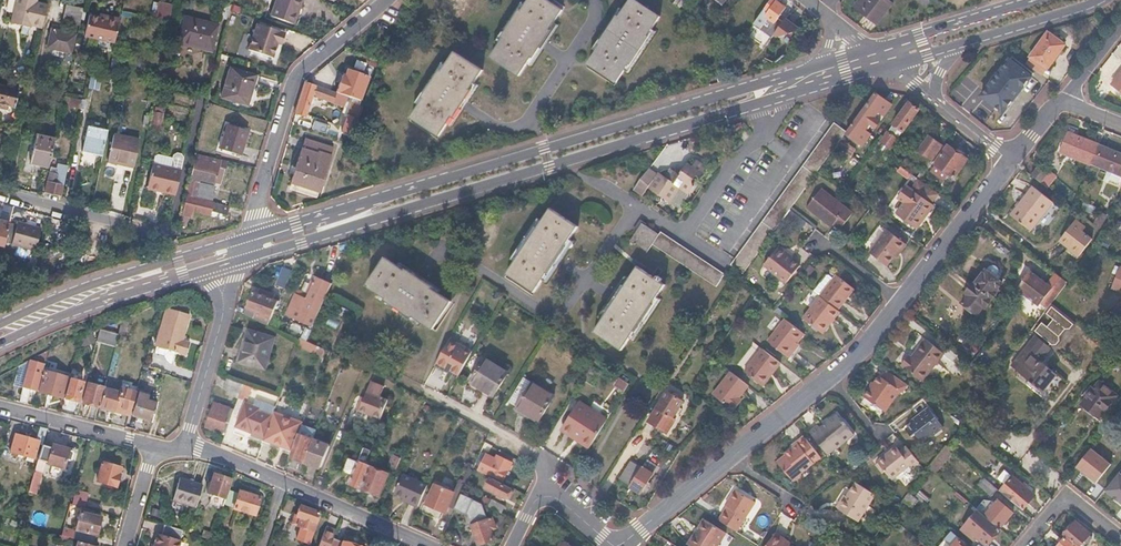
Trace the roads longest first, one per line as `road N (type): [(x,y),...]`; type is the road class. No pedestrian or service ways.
road 1 (secondary): [(240,259),(888,66)]
road 2 (secondary): [(825,65),(249,236)]
road 3 (residential): [(898,301),(857,352),(627,545)]
road 4 (residential): [(384,0),(297,77),(249,236)]
road 5 (secondary): [(249,236),(92,284),(0,324)]
road 6 (secondary): [(0,343),(203,271)]
road 7 (residential): [(1012,160),(898,301)]
road 8 (residential): [(0,192),(175,237)]
road 9 (secondary): [(1037,0),(870,52)]
road 10 (residential): [(617,545),(544,482),(513,545)]
road 11 (residential): [(428,545),(283,482)]
road 12 (residential): [(153,444),(0,407)]
road 13 (residential): [(224,302),(184,447)]
road 14 (secondary): [(954,44),(1097,0)]
road 15 (residential): [(1019,545),(1063,493),(1120,541)]

